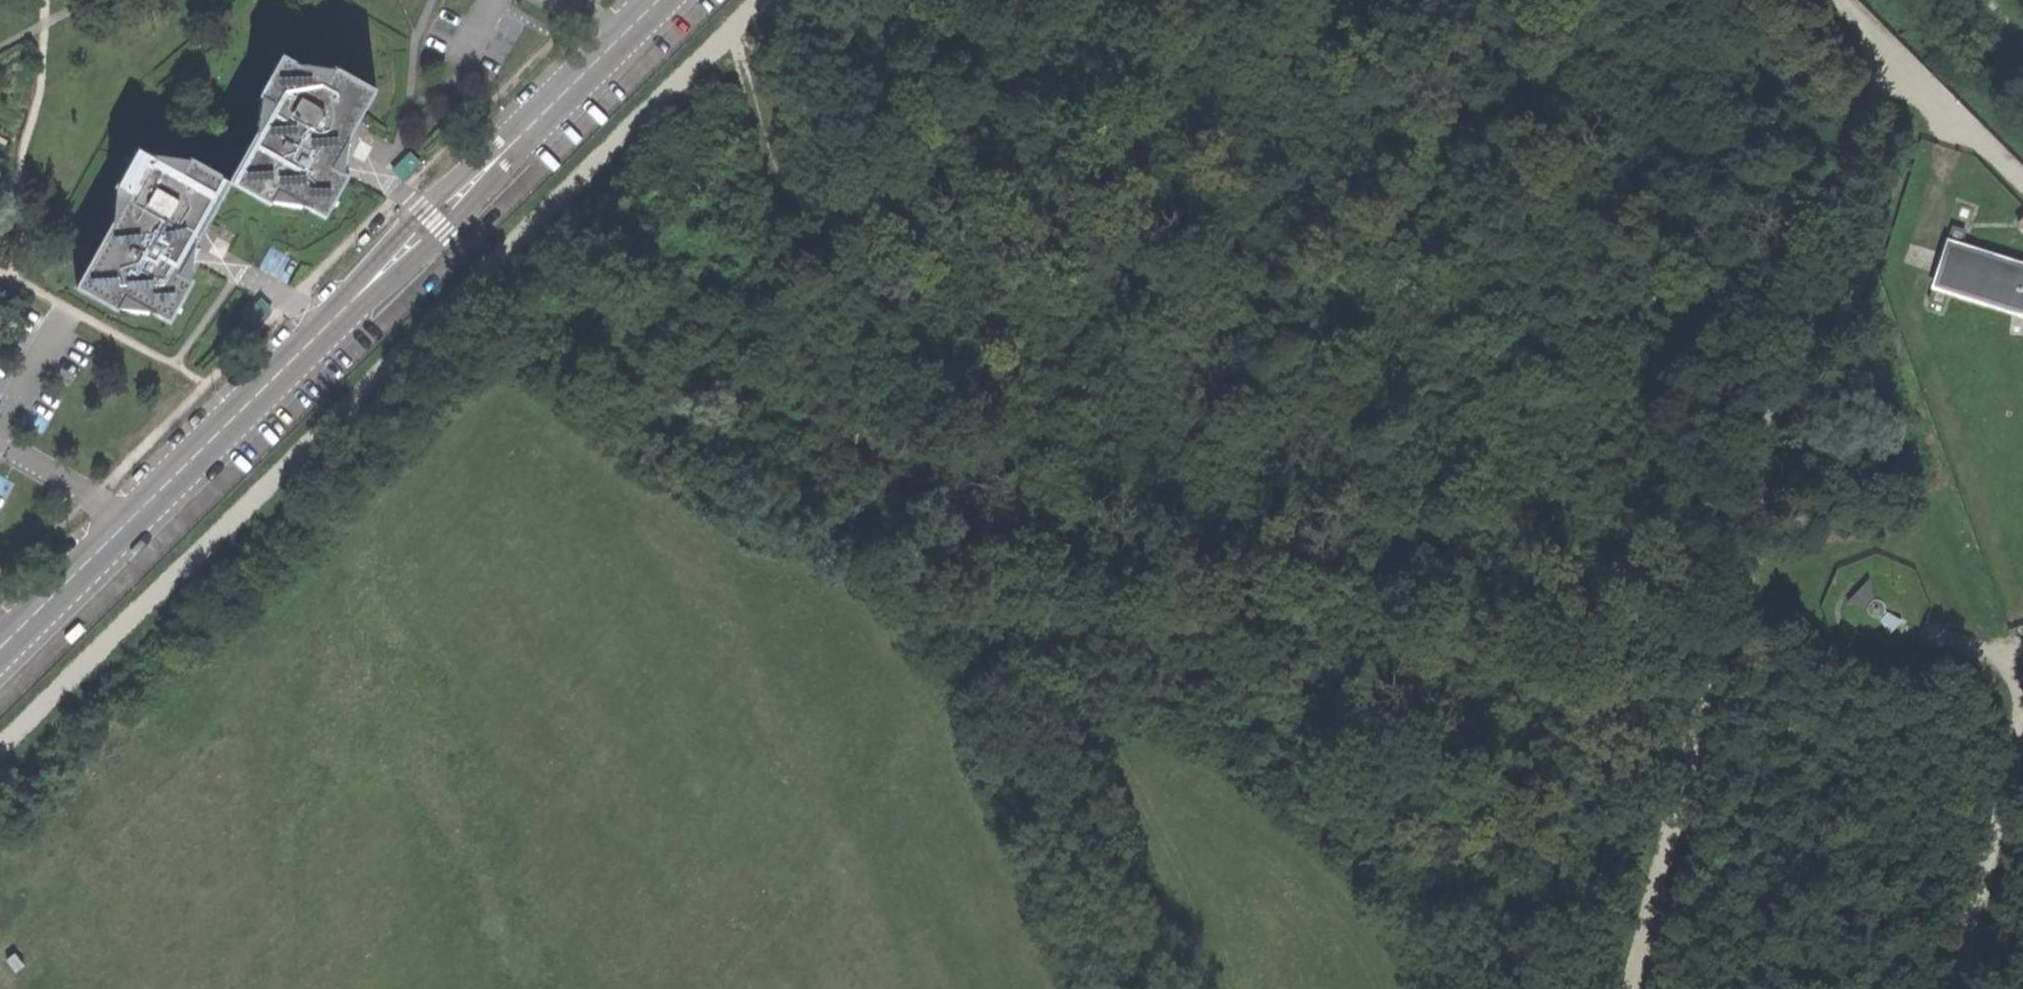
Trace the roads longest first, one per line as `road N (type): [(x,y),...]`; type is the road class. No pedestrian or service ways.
road 1 (residential): [(654,0),(0,653)]
road 2 (track): [(1843,0),(2022,183)]

